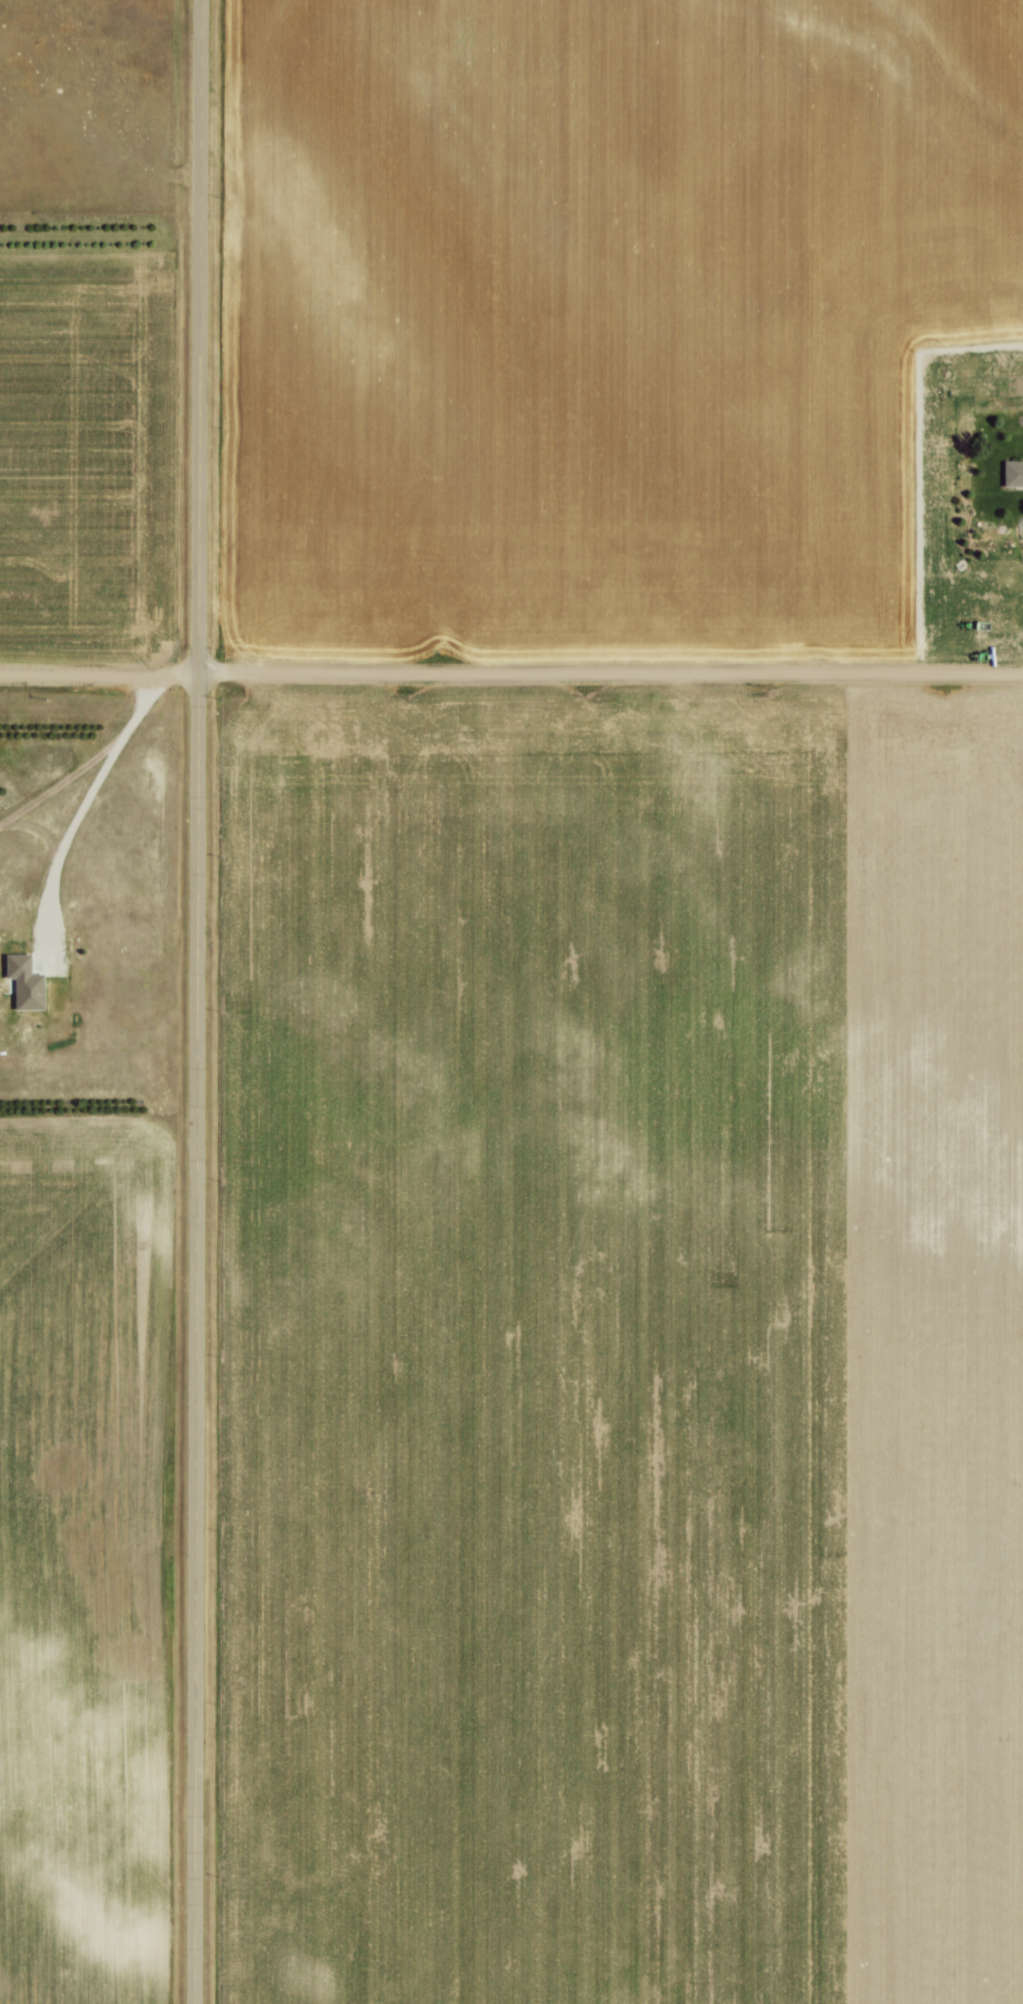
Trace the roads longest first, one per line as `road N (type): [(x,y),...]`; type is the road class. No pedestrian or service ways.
road 1 (tertiary): [(194,2003),(201,0)]
road 2 (residential): [(1022,677),(0,678)]

